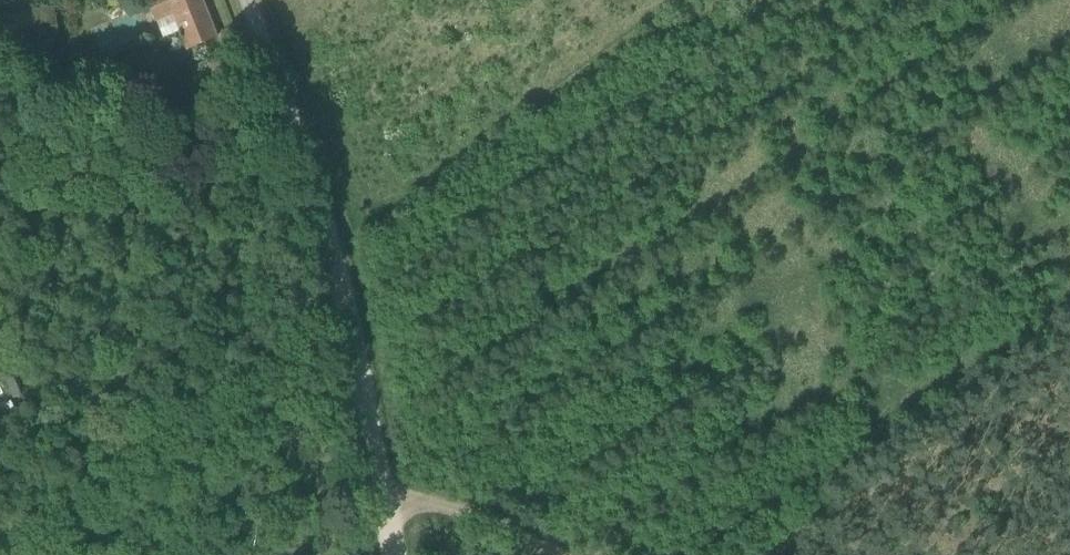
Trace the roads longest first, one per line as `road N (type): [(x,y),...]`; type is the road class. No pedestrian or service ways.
road 1 (track): [(389,498),(313,176)]
road 2 (unclassified): [(313,176),(250,0)]
road 3 (track): [(389,498),(427,503),(545,554)]

